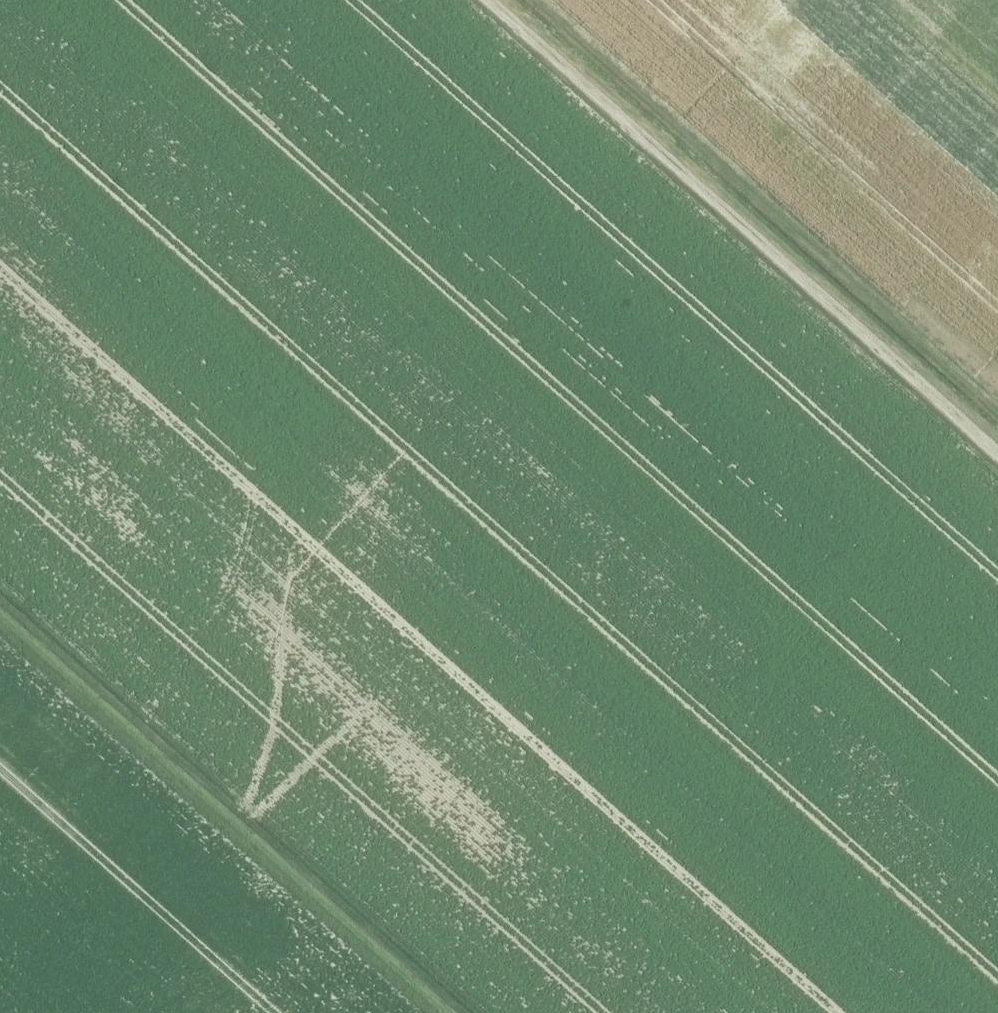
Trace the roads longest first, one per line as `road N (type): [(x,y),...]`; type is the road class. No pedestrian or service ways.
road 1 (track): [(490,0),(997,455)]

